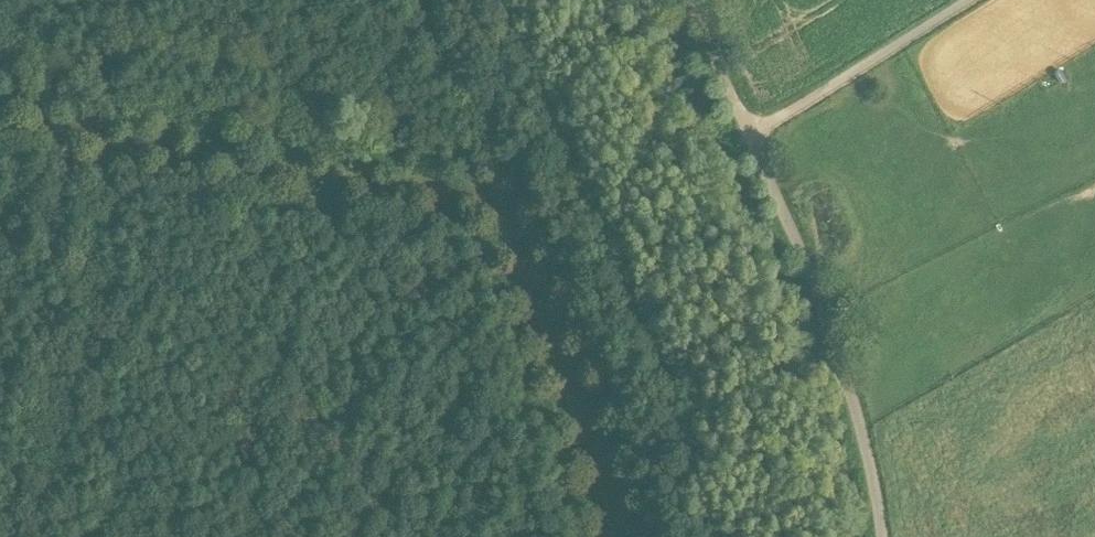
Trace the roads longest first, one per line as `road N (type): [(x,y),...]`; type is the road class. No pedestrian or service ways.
road 1 (track): [(748,136),(847,373),(882,536)]
road 2 (track): [(970,0),(748,136)]
road 3 (track): [(694,0),(748,136)]

